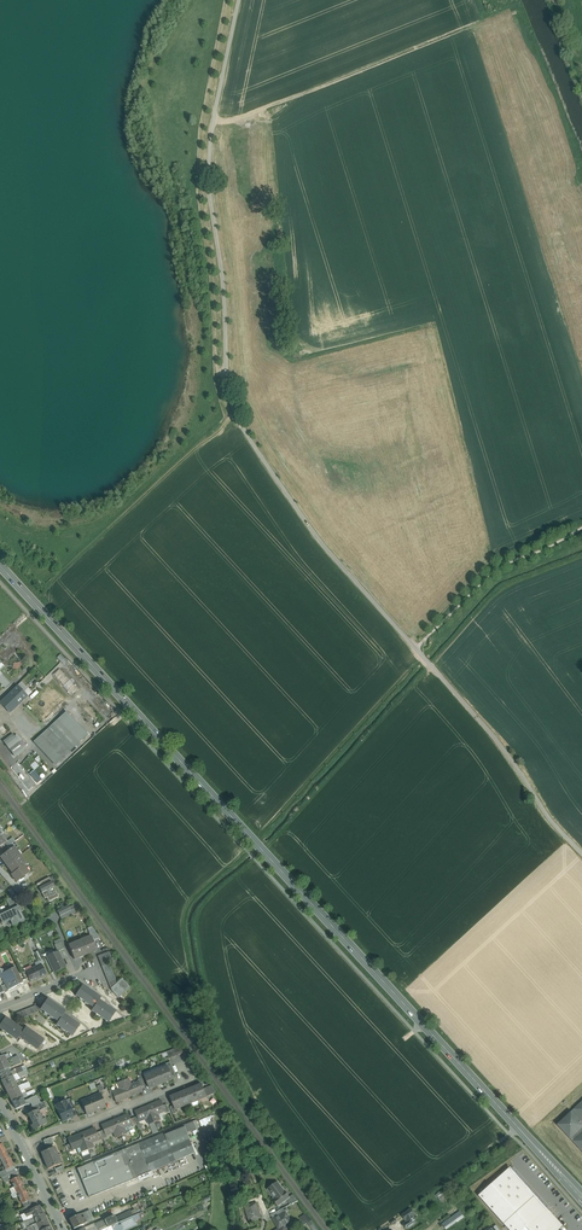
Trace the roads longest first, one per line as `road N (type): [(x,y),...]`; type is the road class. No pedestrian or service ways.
road 1 (primary): [(0,566),(581,1196)]
road 2 (track): [(416,649),(315,534),(232,407),(208,182),(239,0)]
road 3 (unclassified): [(581,852),(416,649)]
road 4 (track): [(416,649),(492,572),(581,529)]
road 5 (residential): [(22,1145),(195,1078)]

